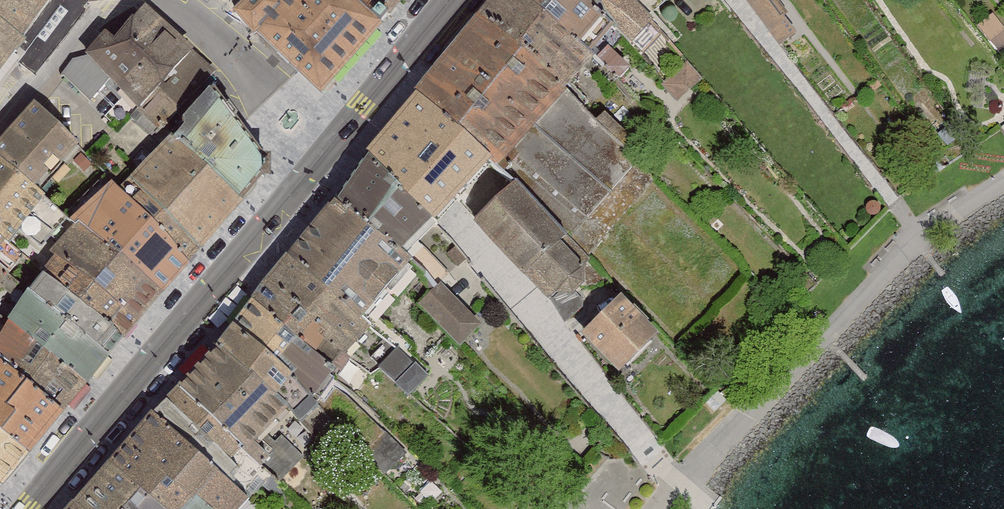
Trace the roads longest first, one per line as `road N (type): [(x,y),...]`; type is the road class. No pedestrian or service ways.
road 1 (primary): [(29,508),(308,175)]
road 2 (primary): [(344,132),(450,0)]
road 3 (residential): [(98,0),(0,123)]

